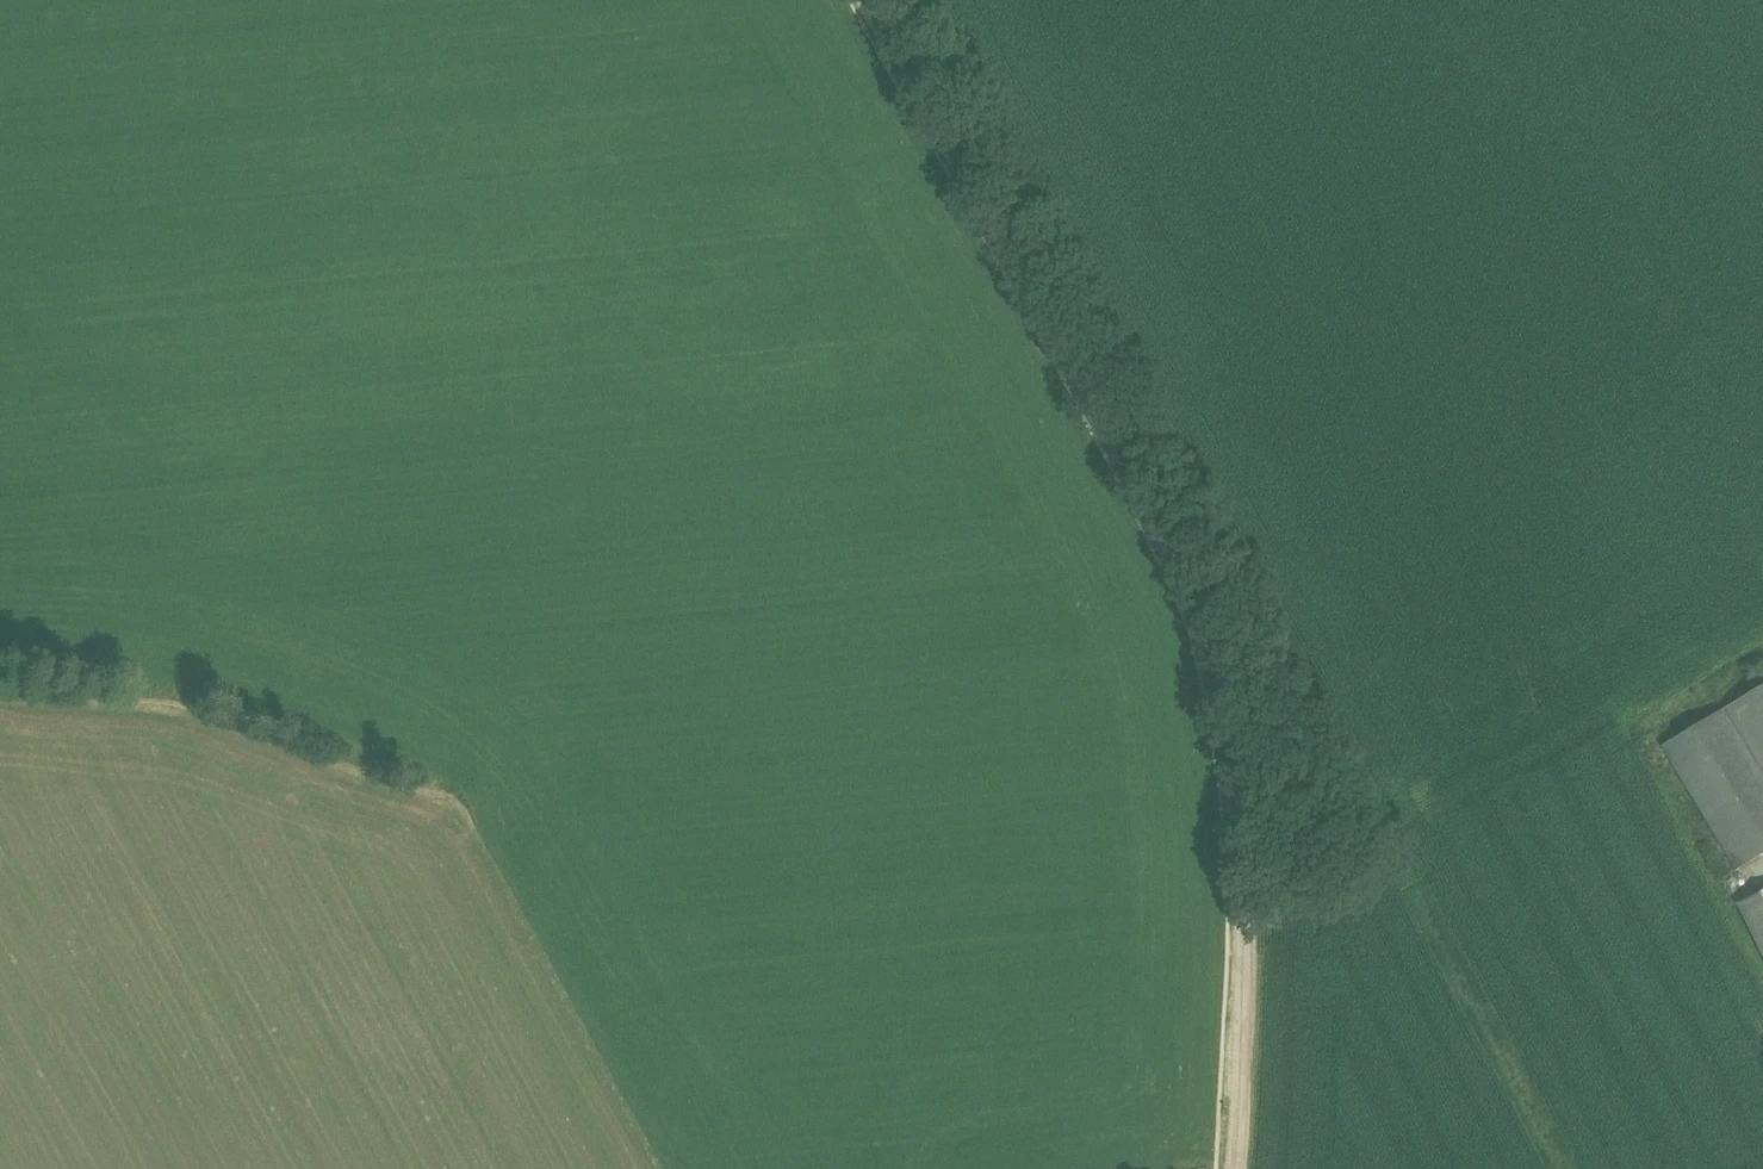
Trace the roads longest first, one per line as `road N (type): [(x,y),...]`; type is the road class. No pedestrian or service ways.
road 1 (track): [(870,0),(1204,610),(1245,819),(1232,1168)]

